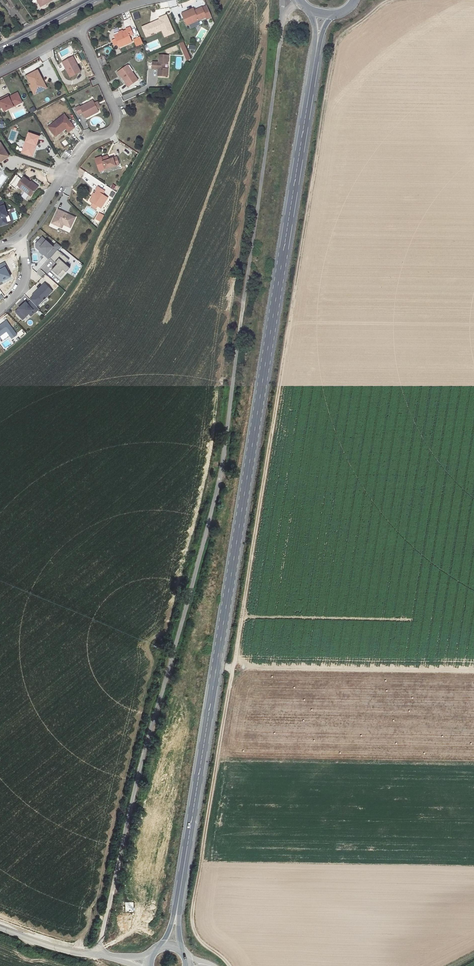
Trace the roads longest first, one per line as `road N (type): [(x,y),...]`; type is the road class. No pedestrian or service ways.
road 1 (secondary): [(170,946),(314,60)]
road 2 (residential): [(21,235),(81,148),(115,121),(78,31)]
road 3 (unclassified): [(147,963),(75,952),(0,927)]

